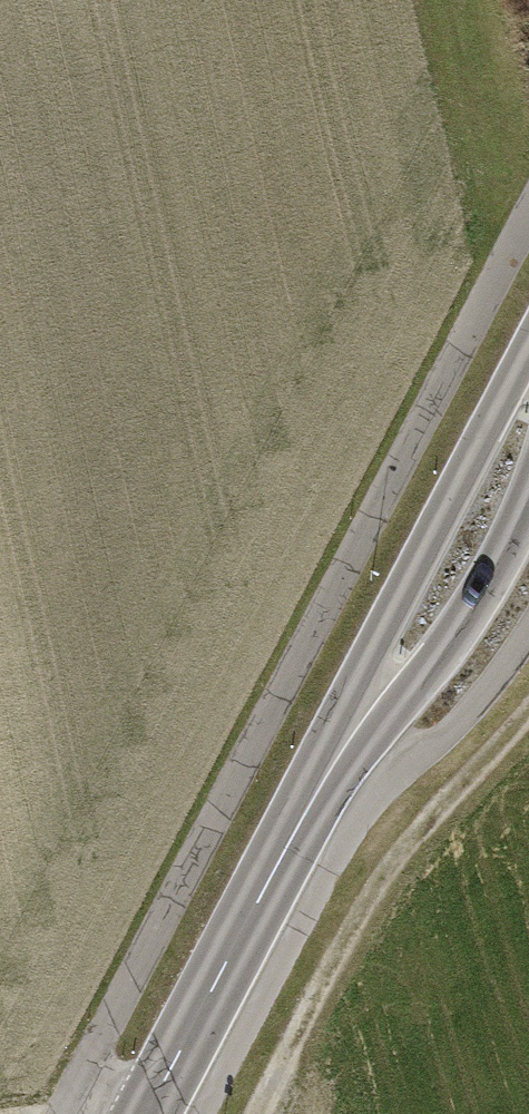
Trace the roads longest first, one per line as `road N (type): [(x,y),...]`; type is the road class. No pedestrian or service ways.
road 1 (secondary): [(528,340),(322,744),(292,836)]
road 2 (track): [(263,1113),(413,850),(528,727)]
road 3 (secondary): [(292,836),(455,646),(528,506)]
road 4 (secondary): [(146,1113),(292,836)]

